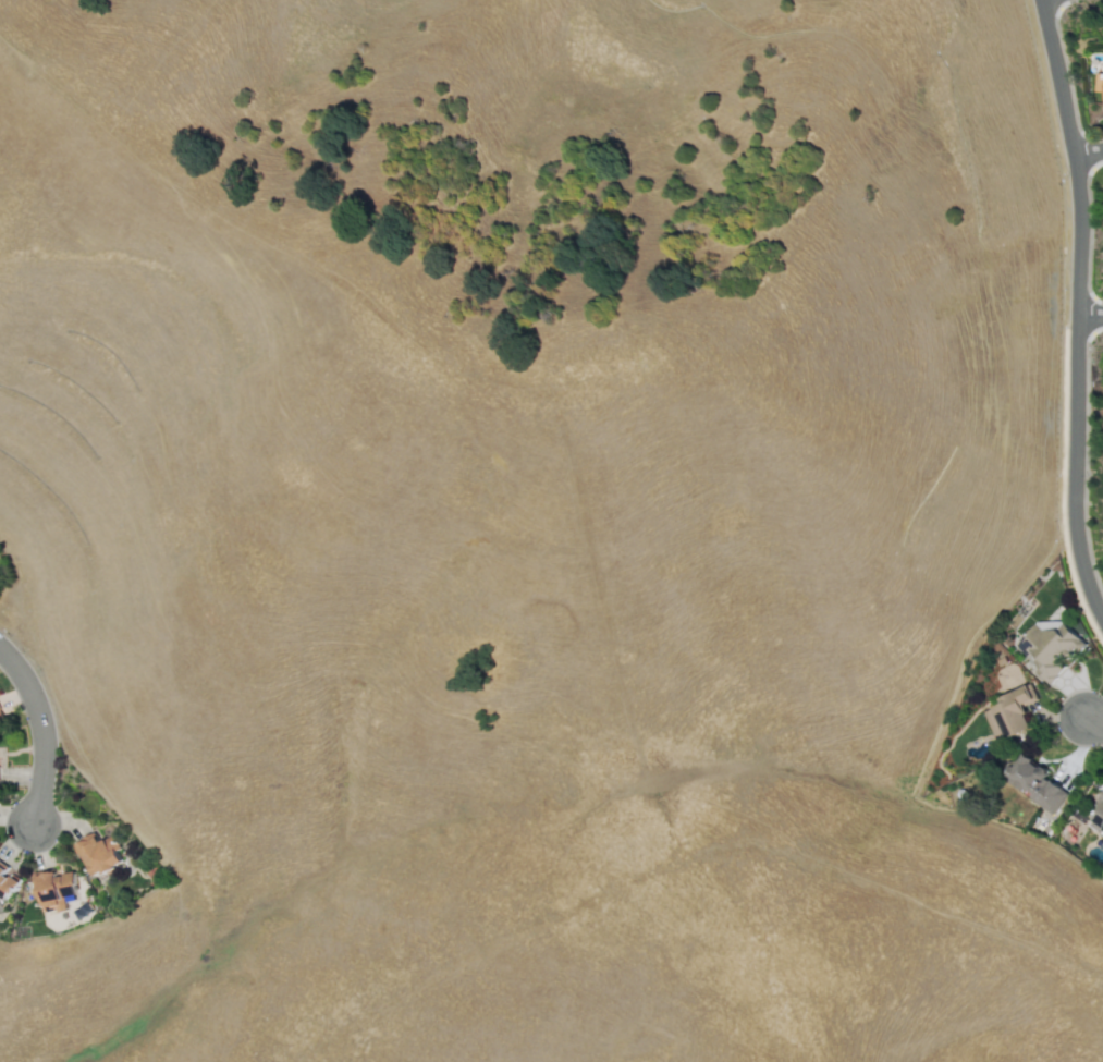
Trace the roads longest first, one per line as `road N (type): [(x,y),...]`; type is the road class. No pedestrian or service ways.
road 1 (tertiary): [(1040,0),(1078,223),(1071,505),(1077,549),(1102,622)]
road 2 (residential): [(33,822),(39,727),(29,691),(0,651)]

